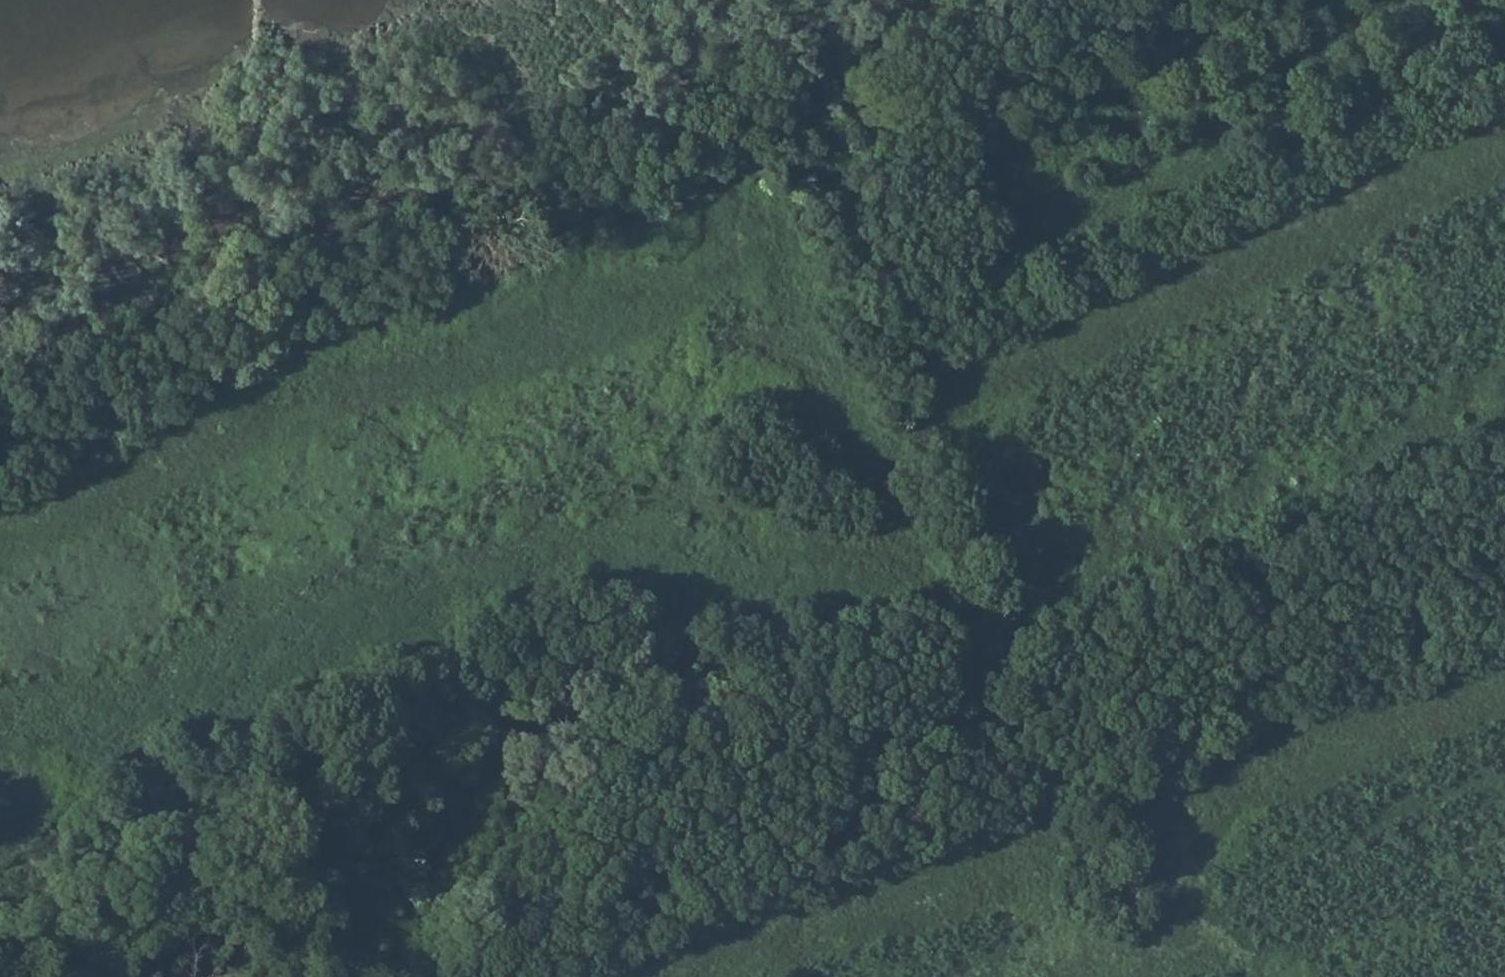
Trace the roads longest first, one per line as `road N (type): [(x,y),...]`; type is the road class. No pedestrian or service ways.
road 1 (track): [(1232,976),(1080,940)]

